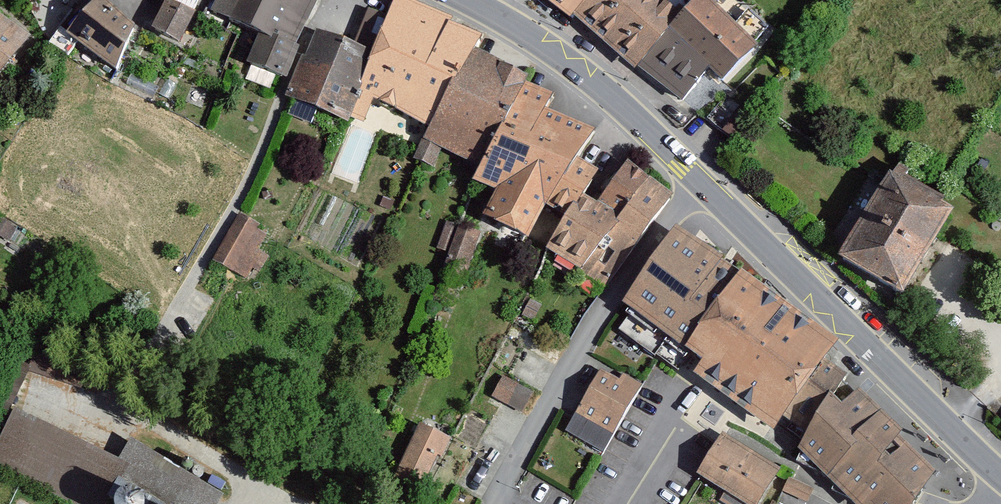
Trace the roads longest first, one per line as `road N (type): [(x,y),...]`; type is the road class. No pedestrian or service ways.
road 1 (secondary): [(1000,476),(704,181)]
road 2 (unclassified): [(496,503),(589,330),(704,181)]
road 3 (secondary): [(704,181),(640,116),(551,47),(468,0)]

